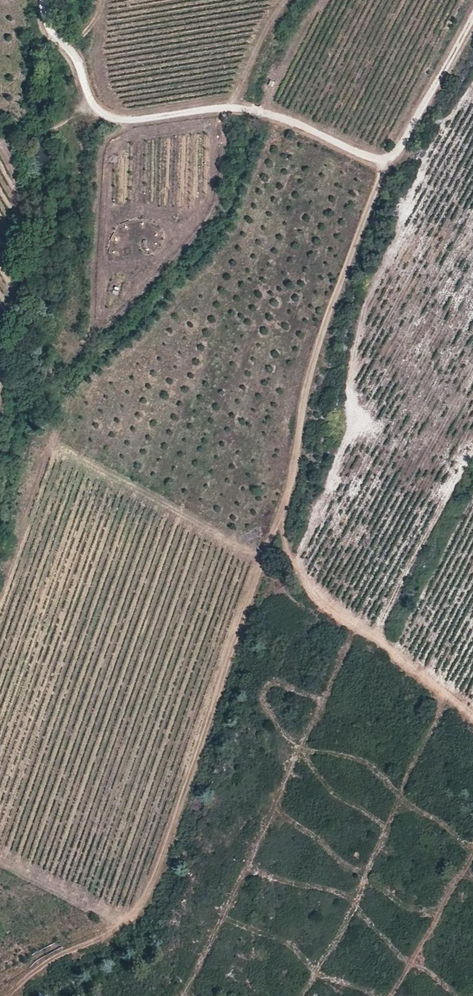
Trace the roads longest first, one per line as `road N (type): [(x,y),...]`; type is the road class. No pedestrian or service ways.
road 1 (track): [(380,160),(382,179),(309,374),(278,521),(292,564),(345,620),(472,716)]
road 2 (track): [(44,0),(53,36),(73,50),(93,106),(104,114),(118,121),(256,110),(380,160),(402,142),(472,13)]
road 3 (track): [(11,995),(38,969),(123,930),(146,907),(278,521)]

